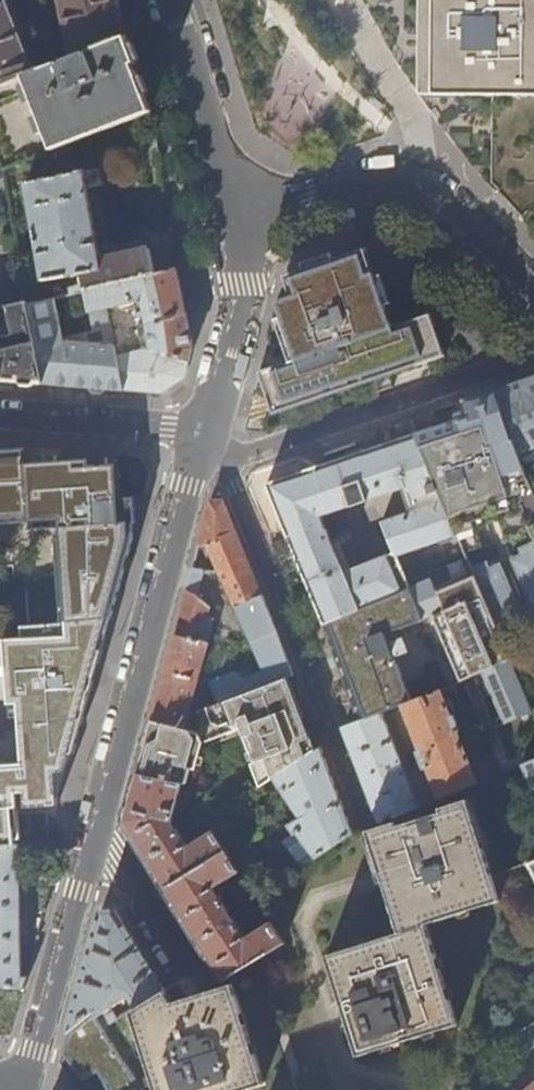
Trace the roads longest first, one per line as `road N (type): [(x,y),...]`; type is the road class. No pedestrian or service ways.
road 1 (residential): [(98,828),(205,431)]
road 2 (residential): [(364,818),(220,456)]
road 3 (residential): [(533,287),(427,184),(366,180),(241,217)]
road 4 (residential): [(533,355),(220,456)]
road 5 (residential): [(23,1089),(98,828)]
road 6 (residential): [(241,217),(171,0)]
road 7 (residential): [(205,431),(246,287),(241,217)]
road 8 (residential): [(0,415),(205,431)]
road 9 (residential): [(184,970),(98,828)]

